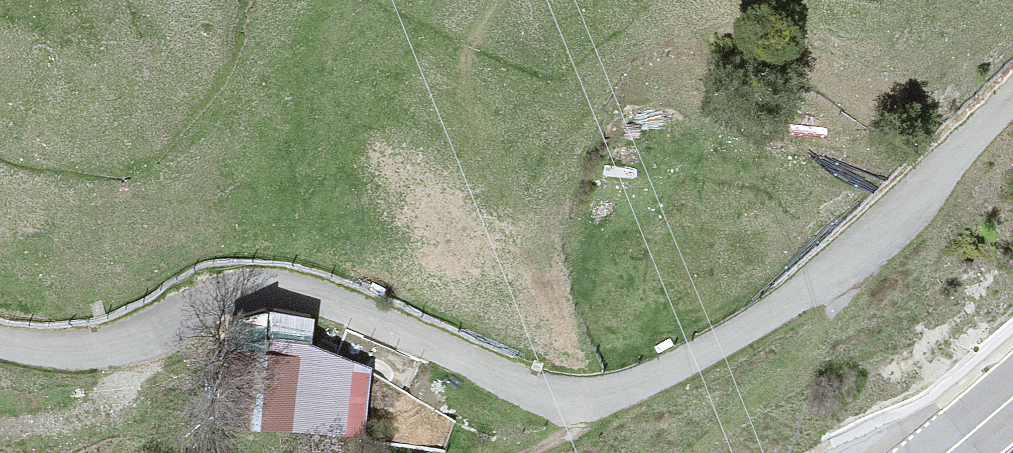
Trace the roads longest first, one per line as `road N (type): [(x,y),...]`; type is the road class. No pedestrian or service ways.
road 1 (unclassified): [(0,343),(102,350),(218,296),(275,288),(393,328),(518,385),(574,396),(620,389),(700,353),(821,277),(1012,96)]

